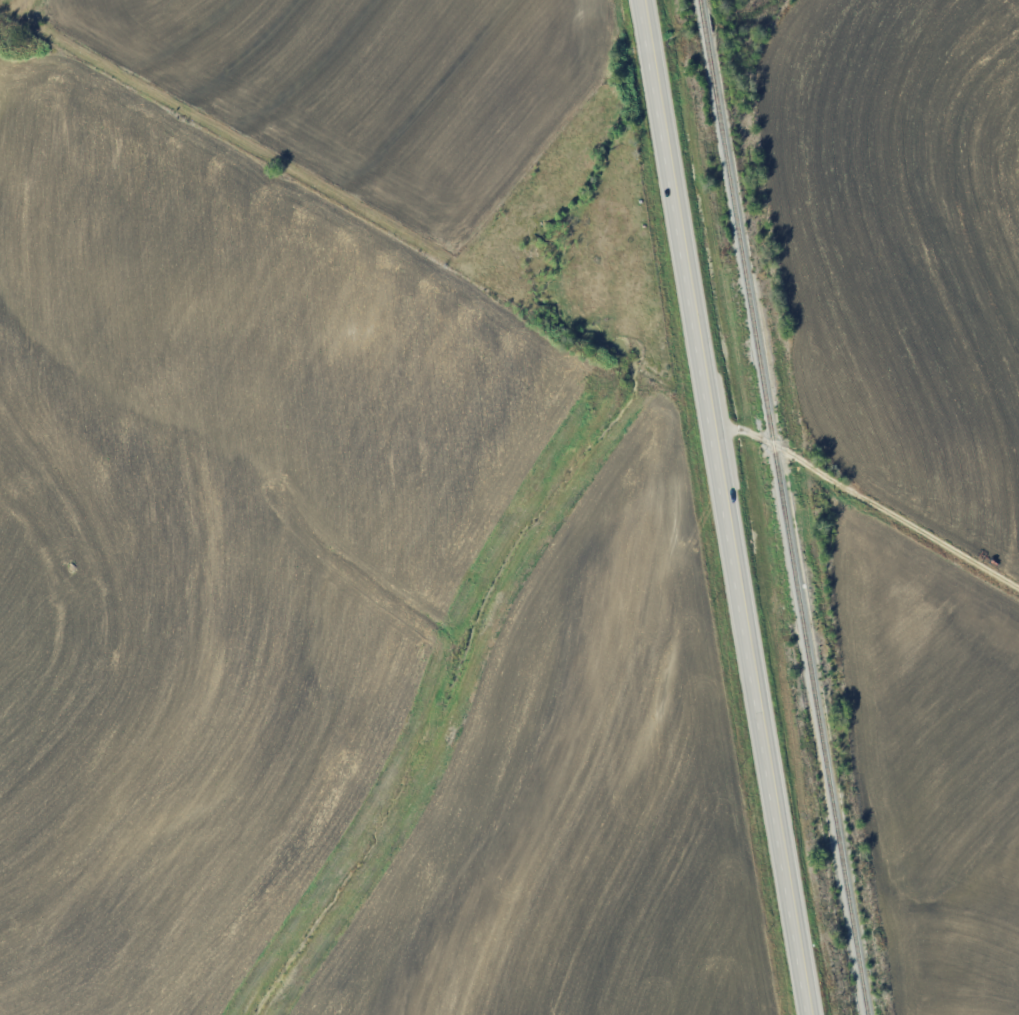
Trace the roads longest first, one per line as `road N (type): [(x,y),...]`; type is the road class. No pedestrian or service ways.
road 1 (primary): [(814,1014),(643,0)]

